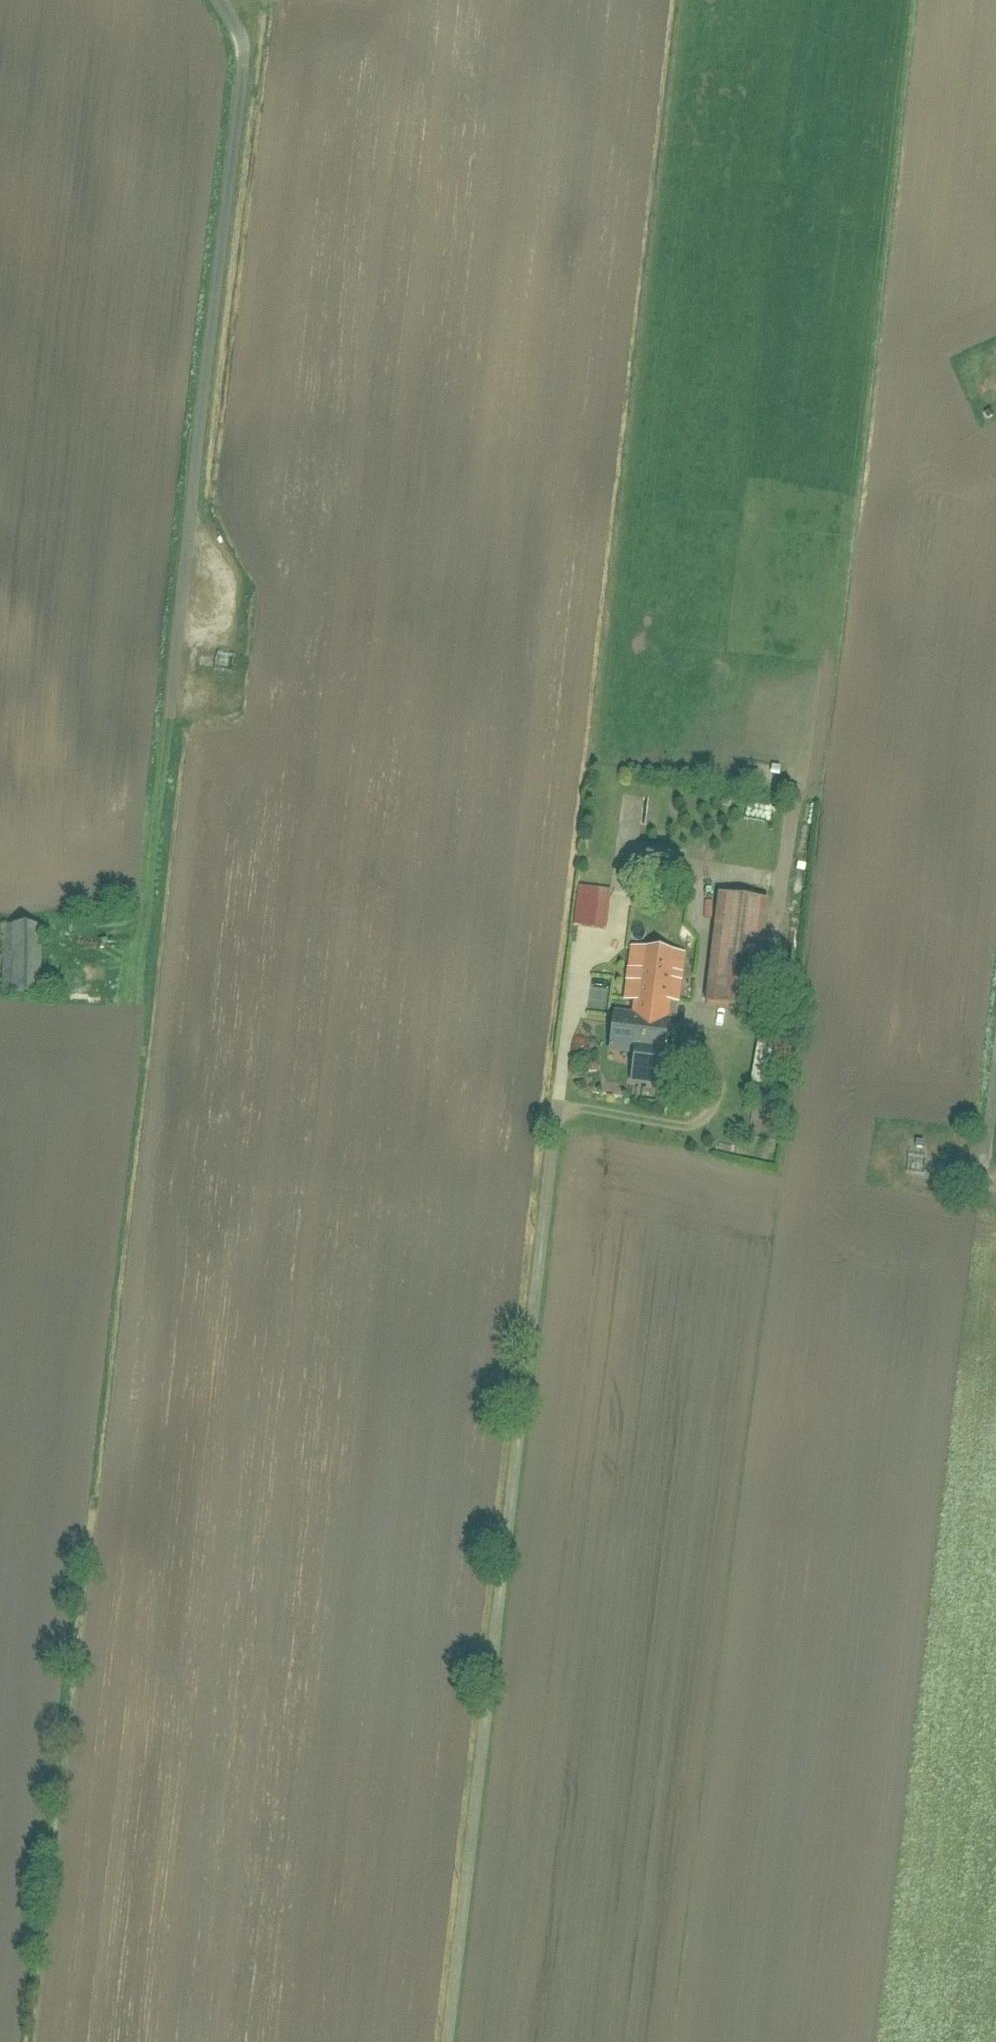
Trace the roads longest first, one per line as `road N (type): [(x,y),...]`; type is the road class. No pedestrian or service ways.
road 1 (track): [(253,0),(175,666)]

